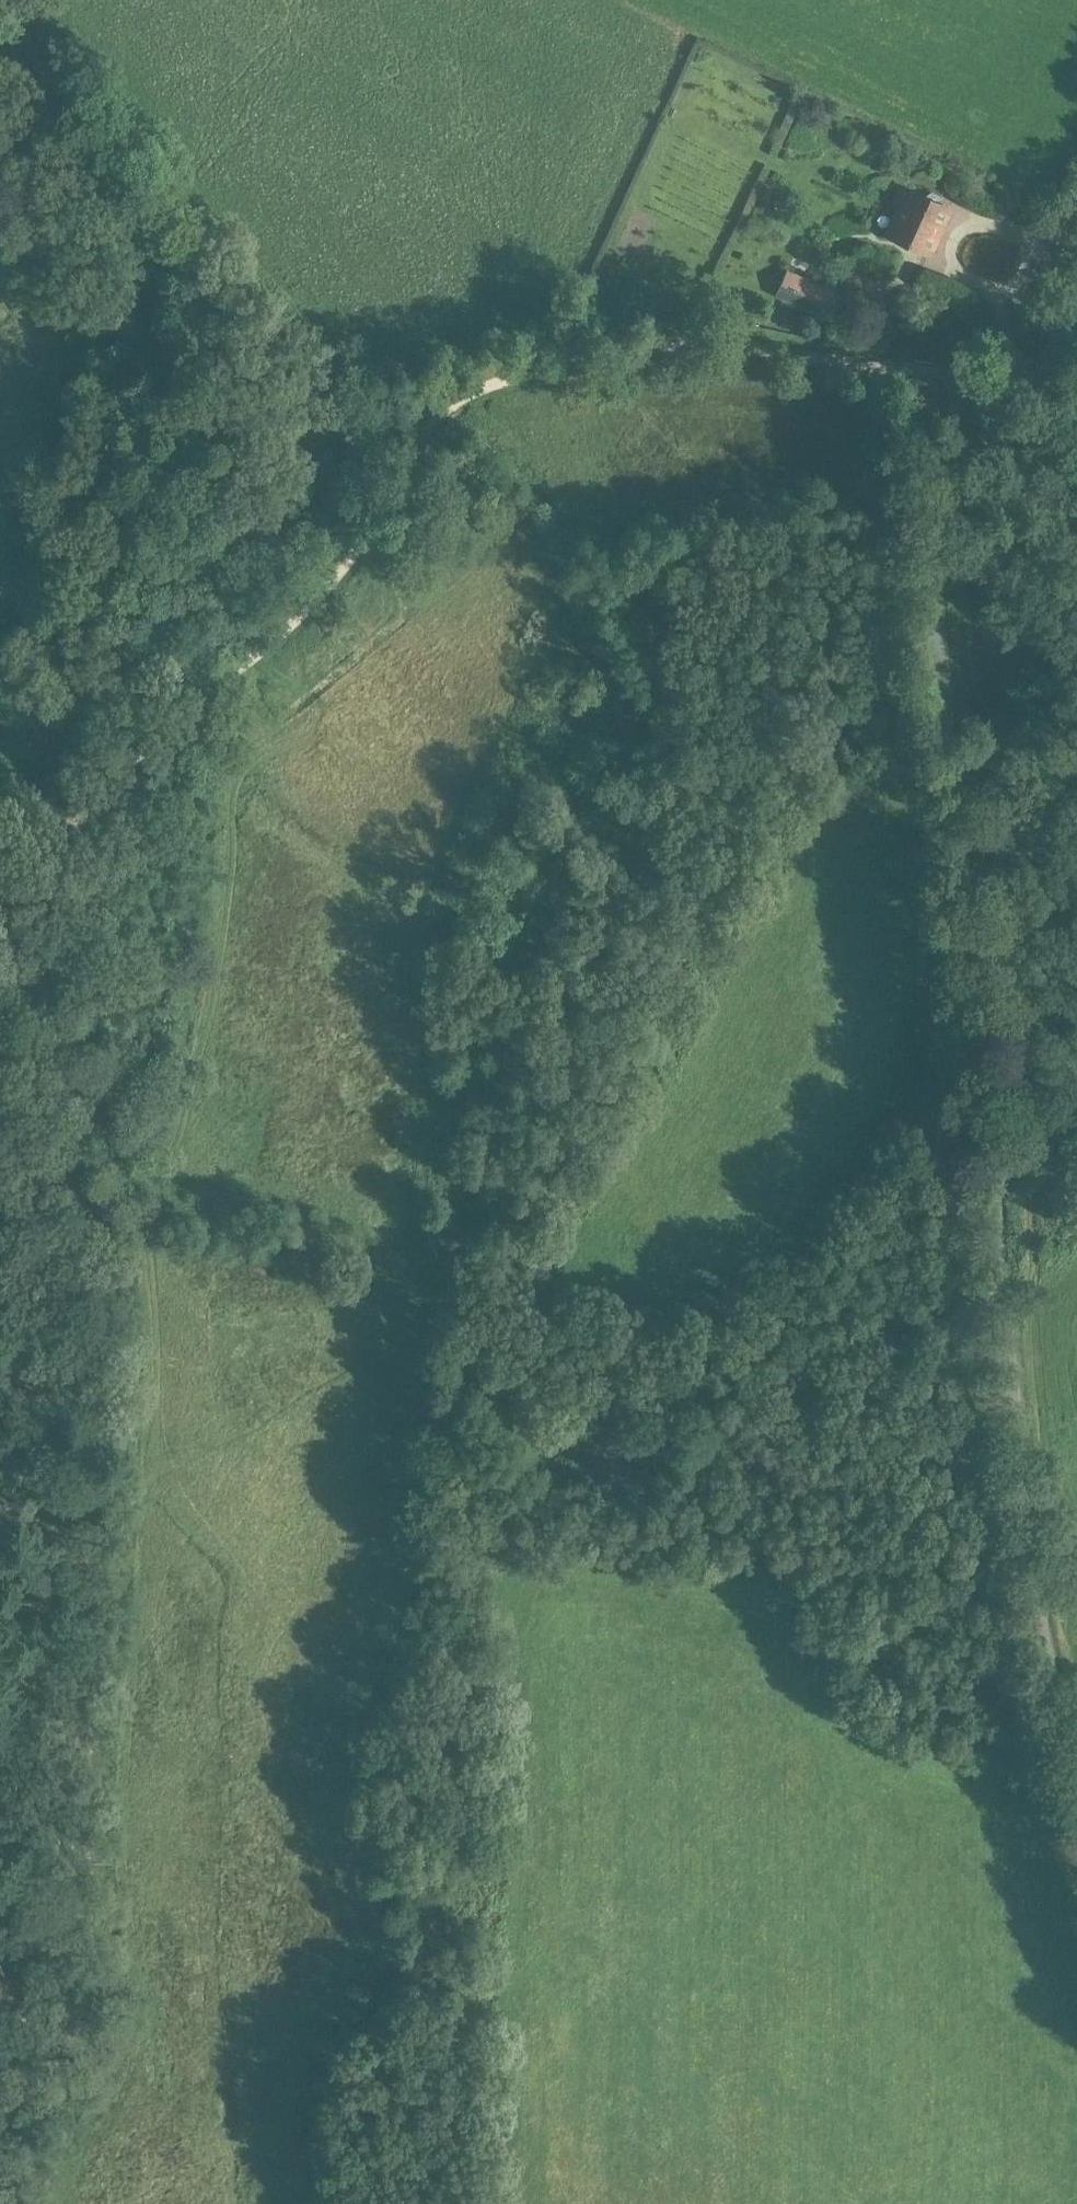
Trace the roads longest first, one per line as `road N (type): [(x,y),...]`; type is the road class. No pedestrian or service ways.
road 1 (tertiary): [(1076,1767),(1027,1539),(933,562),(939,484),(983,372),(1076,205)]
road 2 (track): [(983,372),(748,347),(608,353),(454,400),(409,459)]
road 3 (track): [(0,898),(172,718),(273,640),(368,546),(409,459)]
road 4 (track): [(409,459),(307,410),(0,32)]

